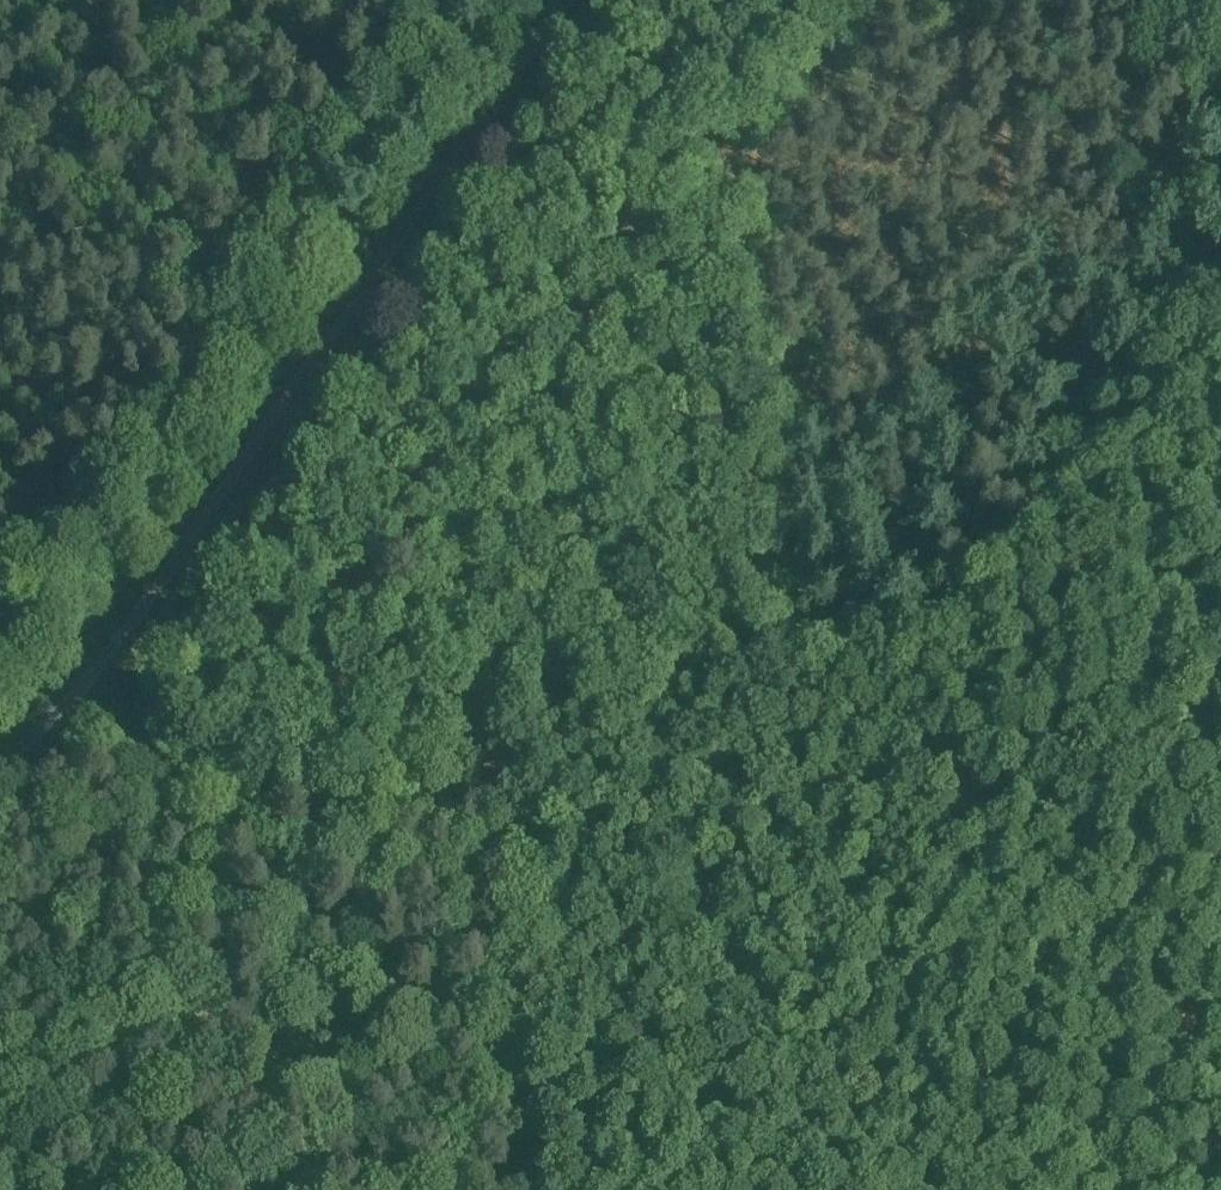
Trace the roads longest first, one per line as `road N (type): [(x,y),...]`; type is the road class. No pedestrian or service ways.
road 1 (track): [(1220,565),(784,600),(770,270),(753,179),(834,0)]
road 2 (unclassified): [(554,0),(434,186),(114,634),(74,687),(0,751)]
road 3 (track): [(763,147),(533,0)]
road 4 (track): [(1131,1189),(1220,958)]

